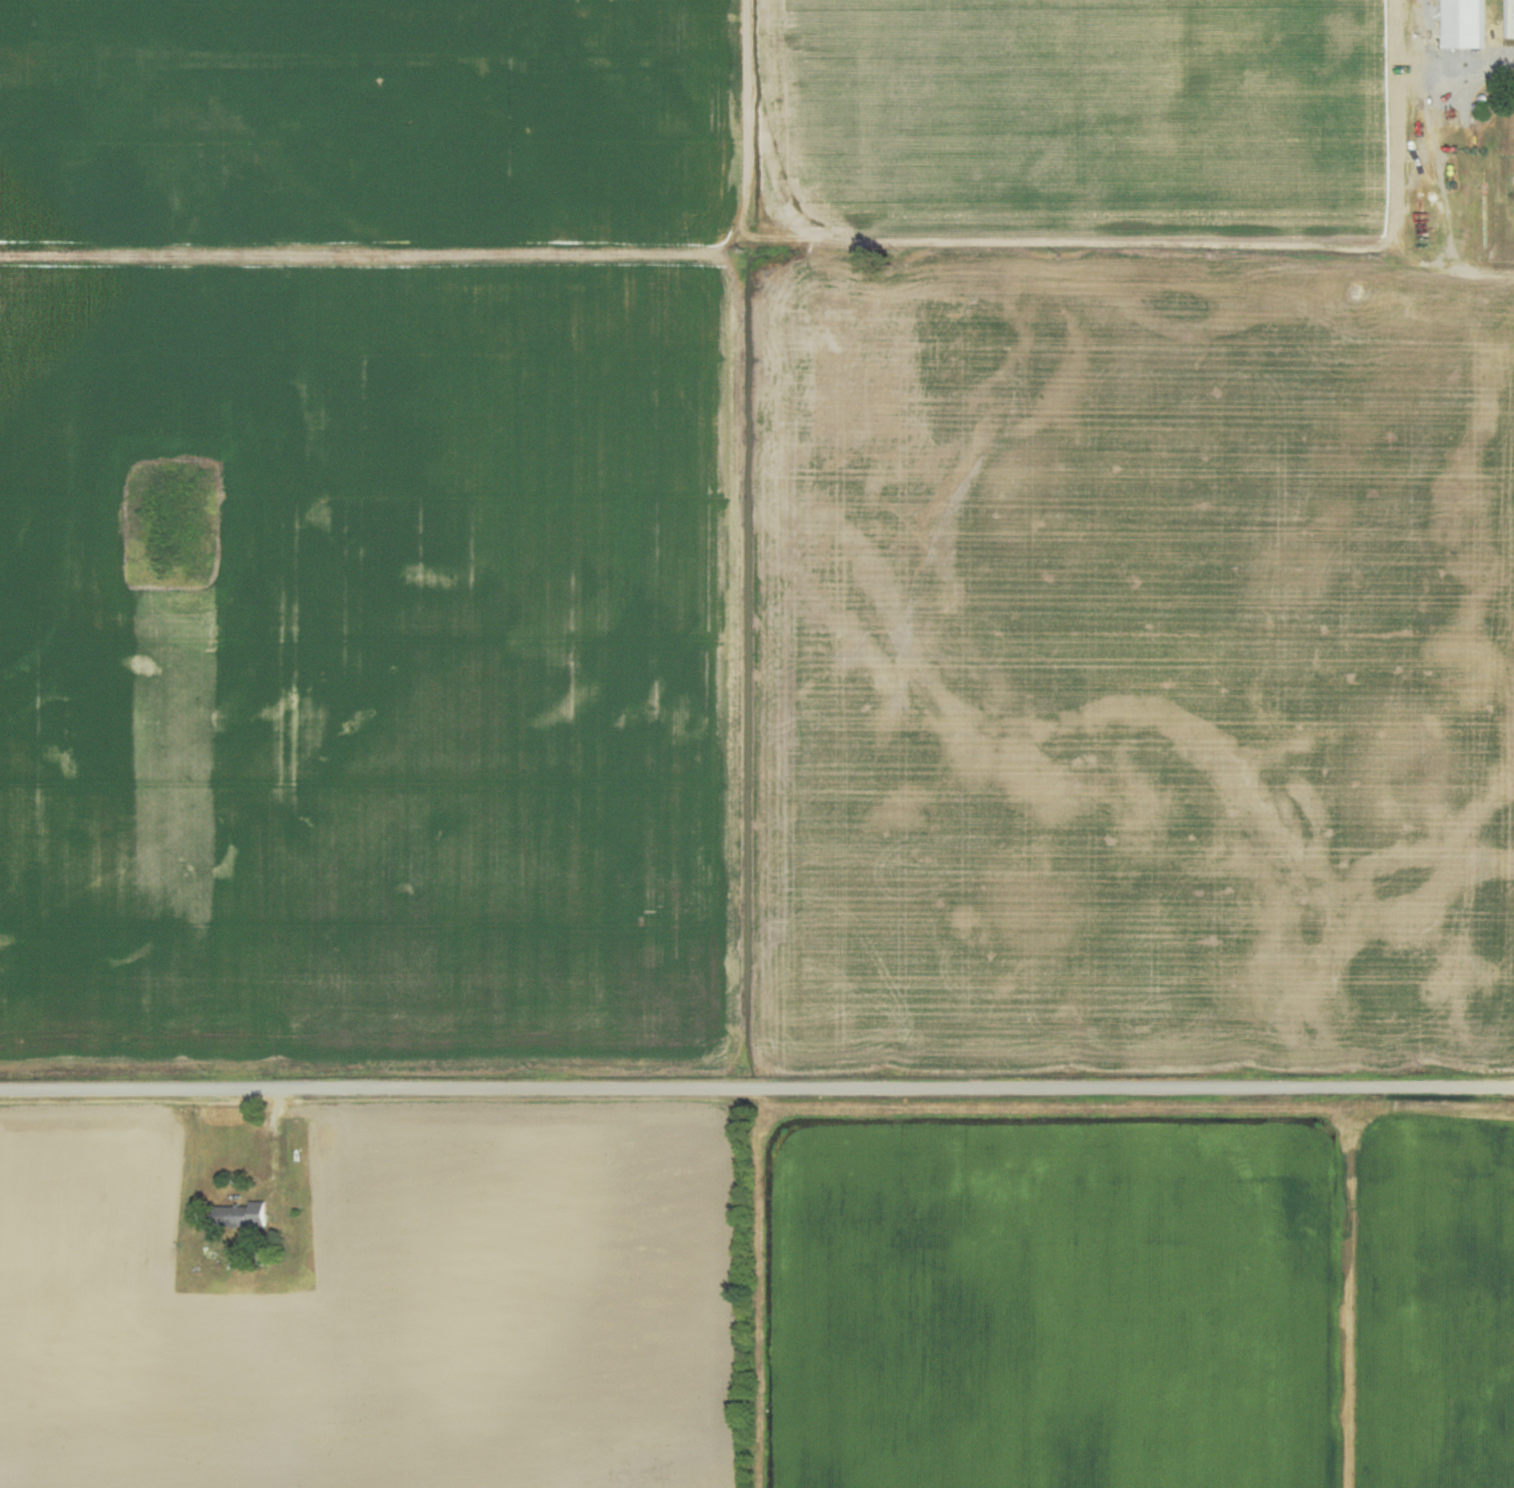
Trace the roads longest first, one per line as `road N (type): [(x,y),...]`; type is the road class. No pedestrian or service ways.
road 1 (residential): [(1513,1083),(0,1088)]
road 2 (residential): [(1513,274),(1026,271),(868,279),(823,271),(809,259),(746,96)]
road 3 (track): [(0,61),(527,59)]

